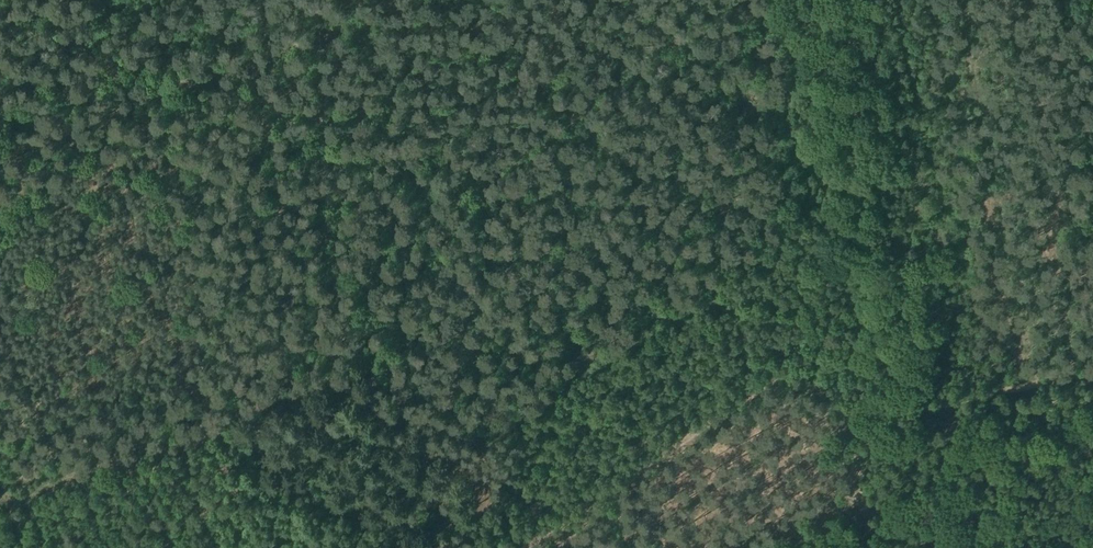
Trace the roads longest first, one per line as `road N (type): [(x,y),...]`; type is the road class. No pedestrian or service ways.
road 1 (track): [(366,0),(315,24),(331,259),(399,390),(435,419),(504,446),(519,463),(474,518),(461,547)]
road 2 (track): [(0,510),(379,364)]
road 3 (track): [(315,0),(315,24),(0,146)]
road 4 (track): [(522,547),(795,363),(814,361)]

